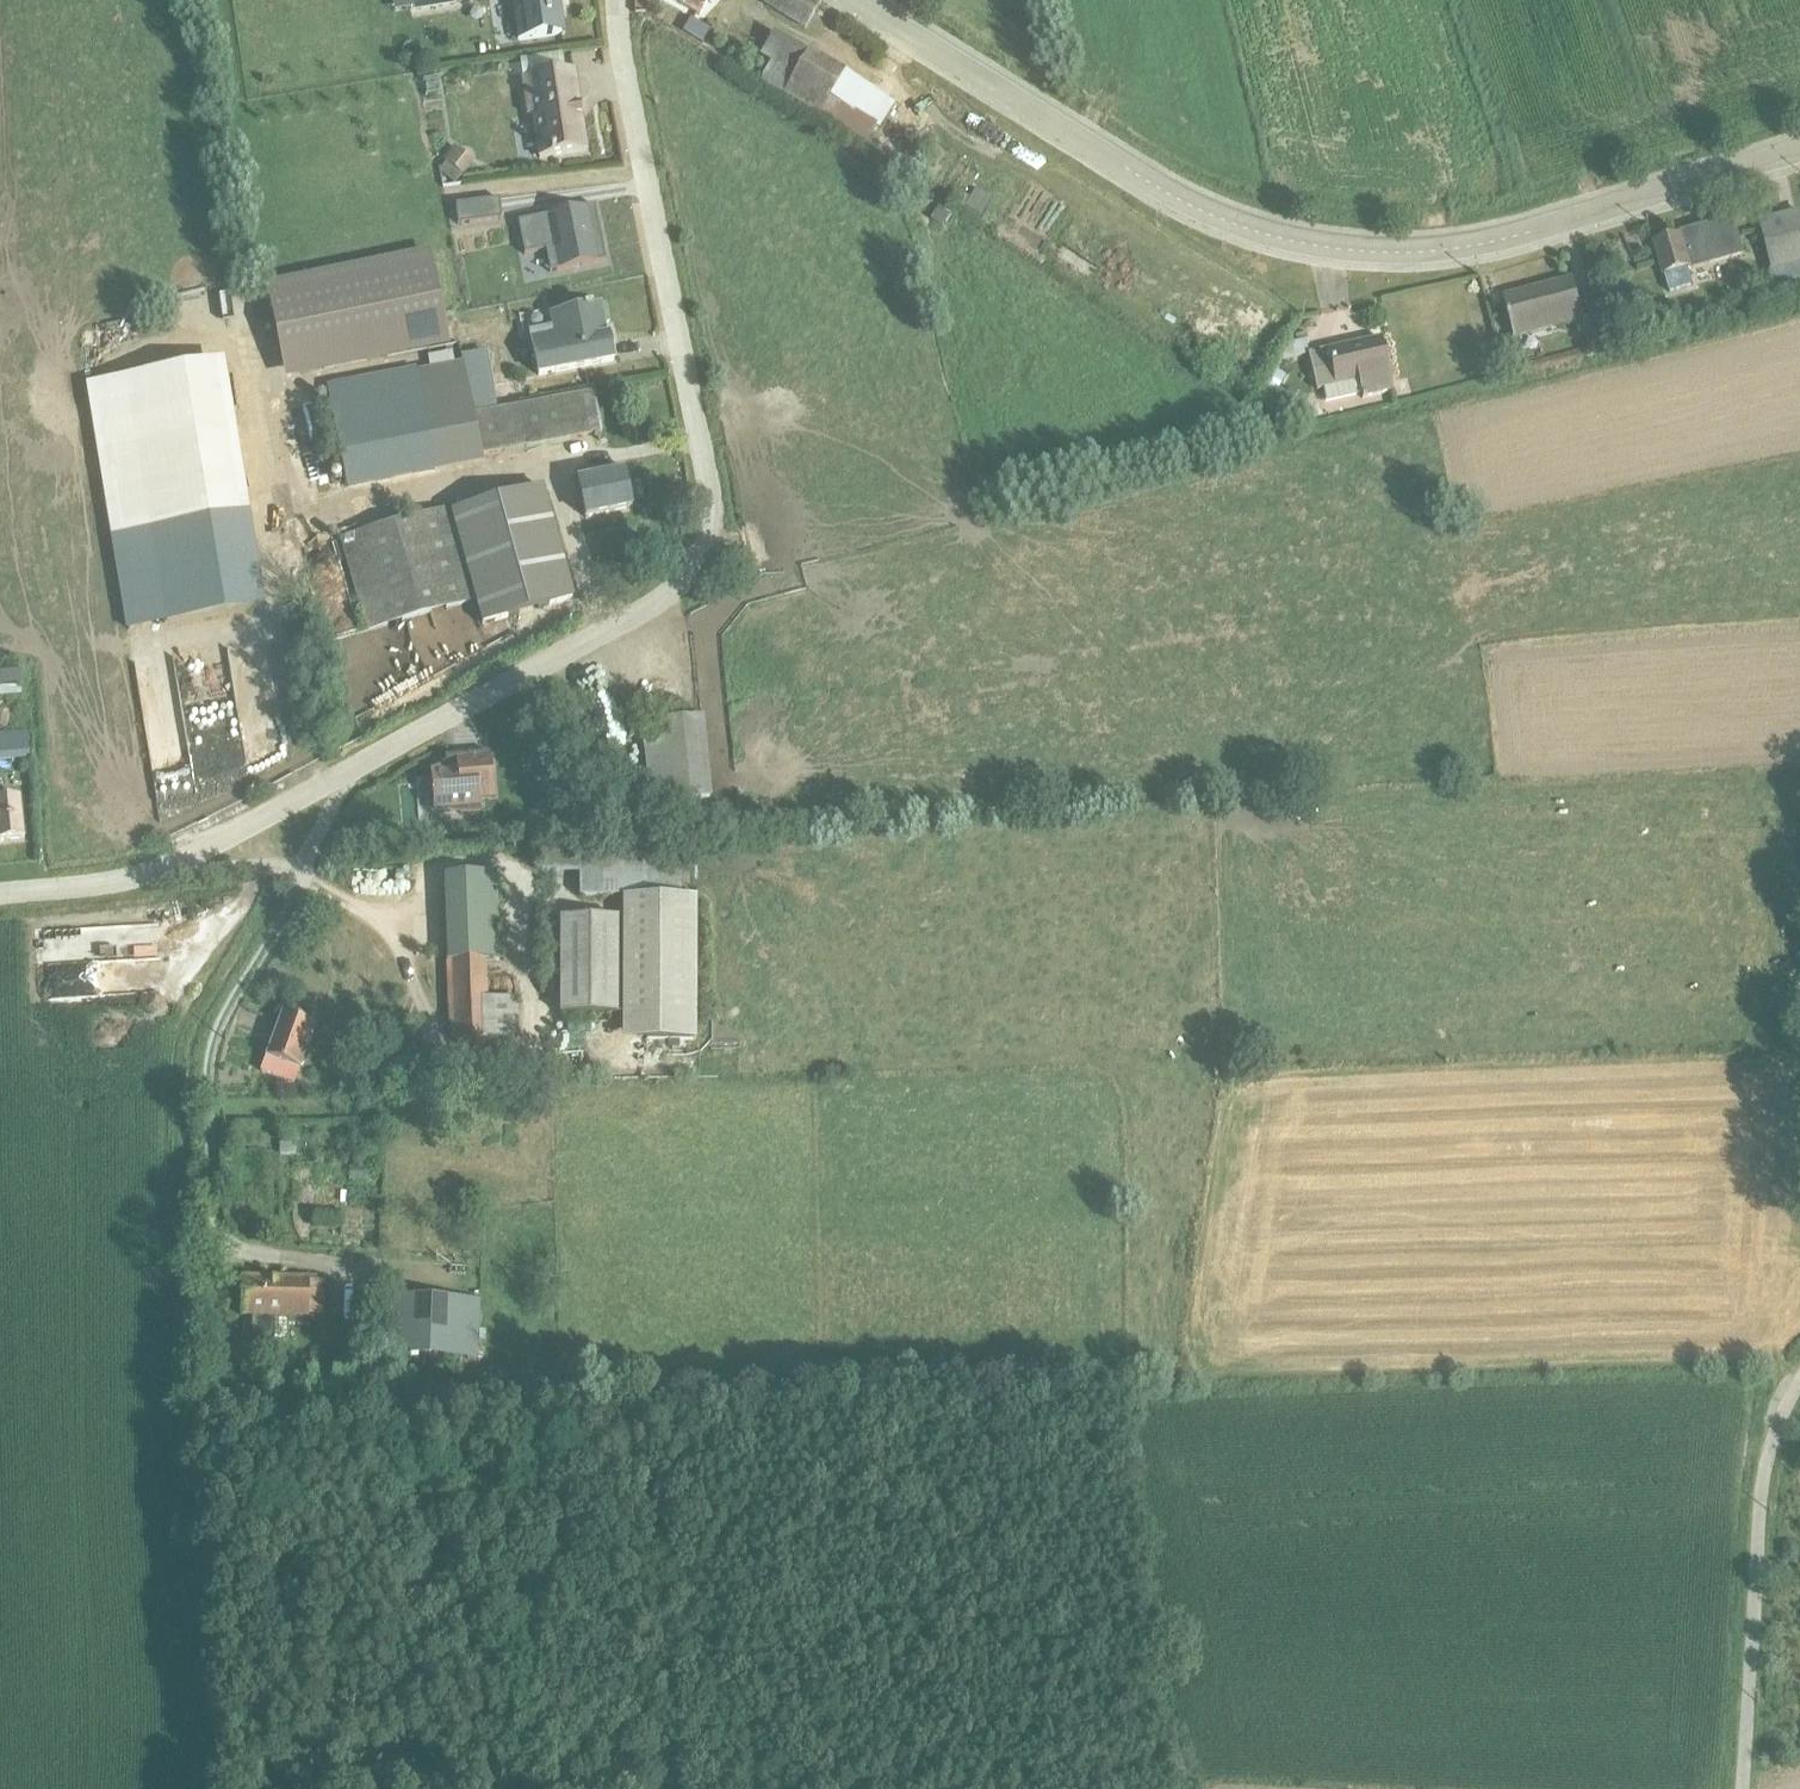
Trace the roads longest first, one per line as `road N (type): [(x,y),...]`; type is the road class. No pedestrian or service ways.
road 1 (residential): [(612,0),(703,458),(705,516),(682,567),(649,608),(597,645),(204,861),(129,886),(0,899)]
road 2 (tertiary): [(1799,155),(1449,258),(1302,253),(1228,233),(1111,173),(842,0)]
road 3 (unclassified): [(1799,1380),(1775,1430),(1758,1535),(1739,1788)]

